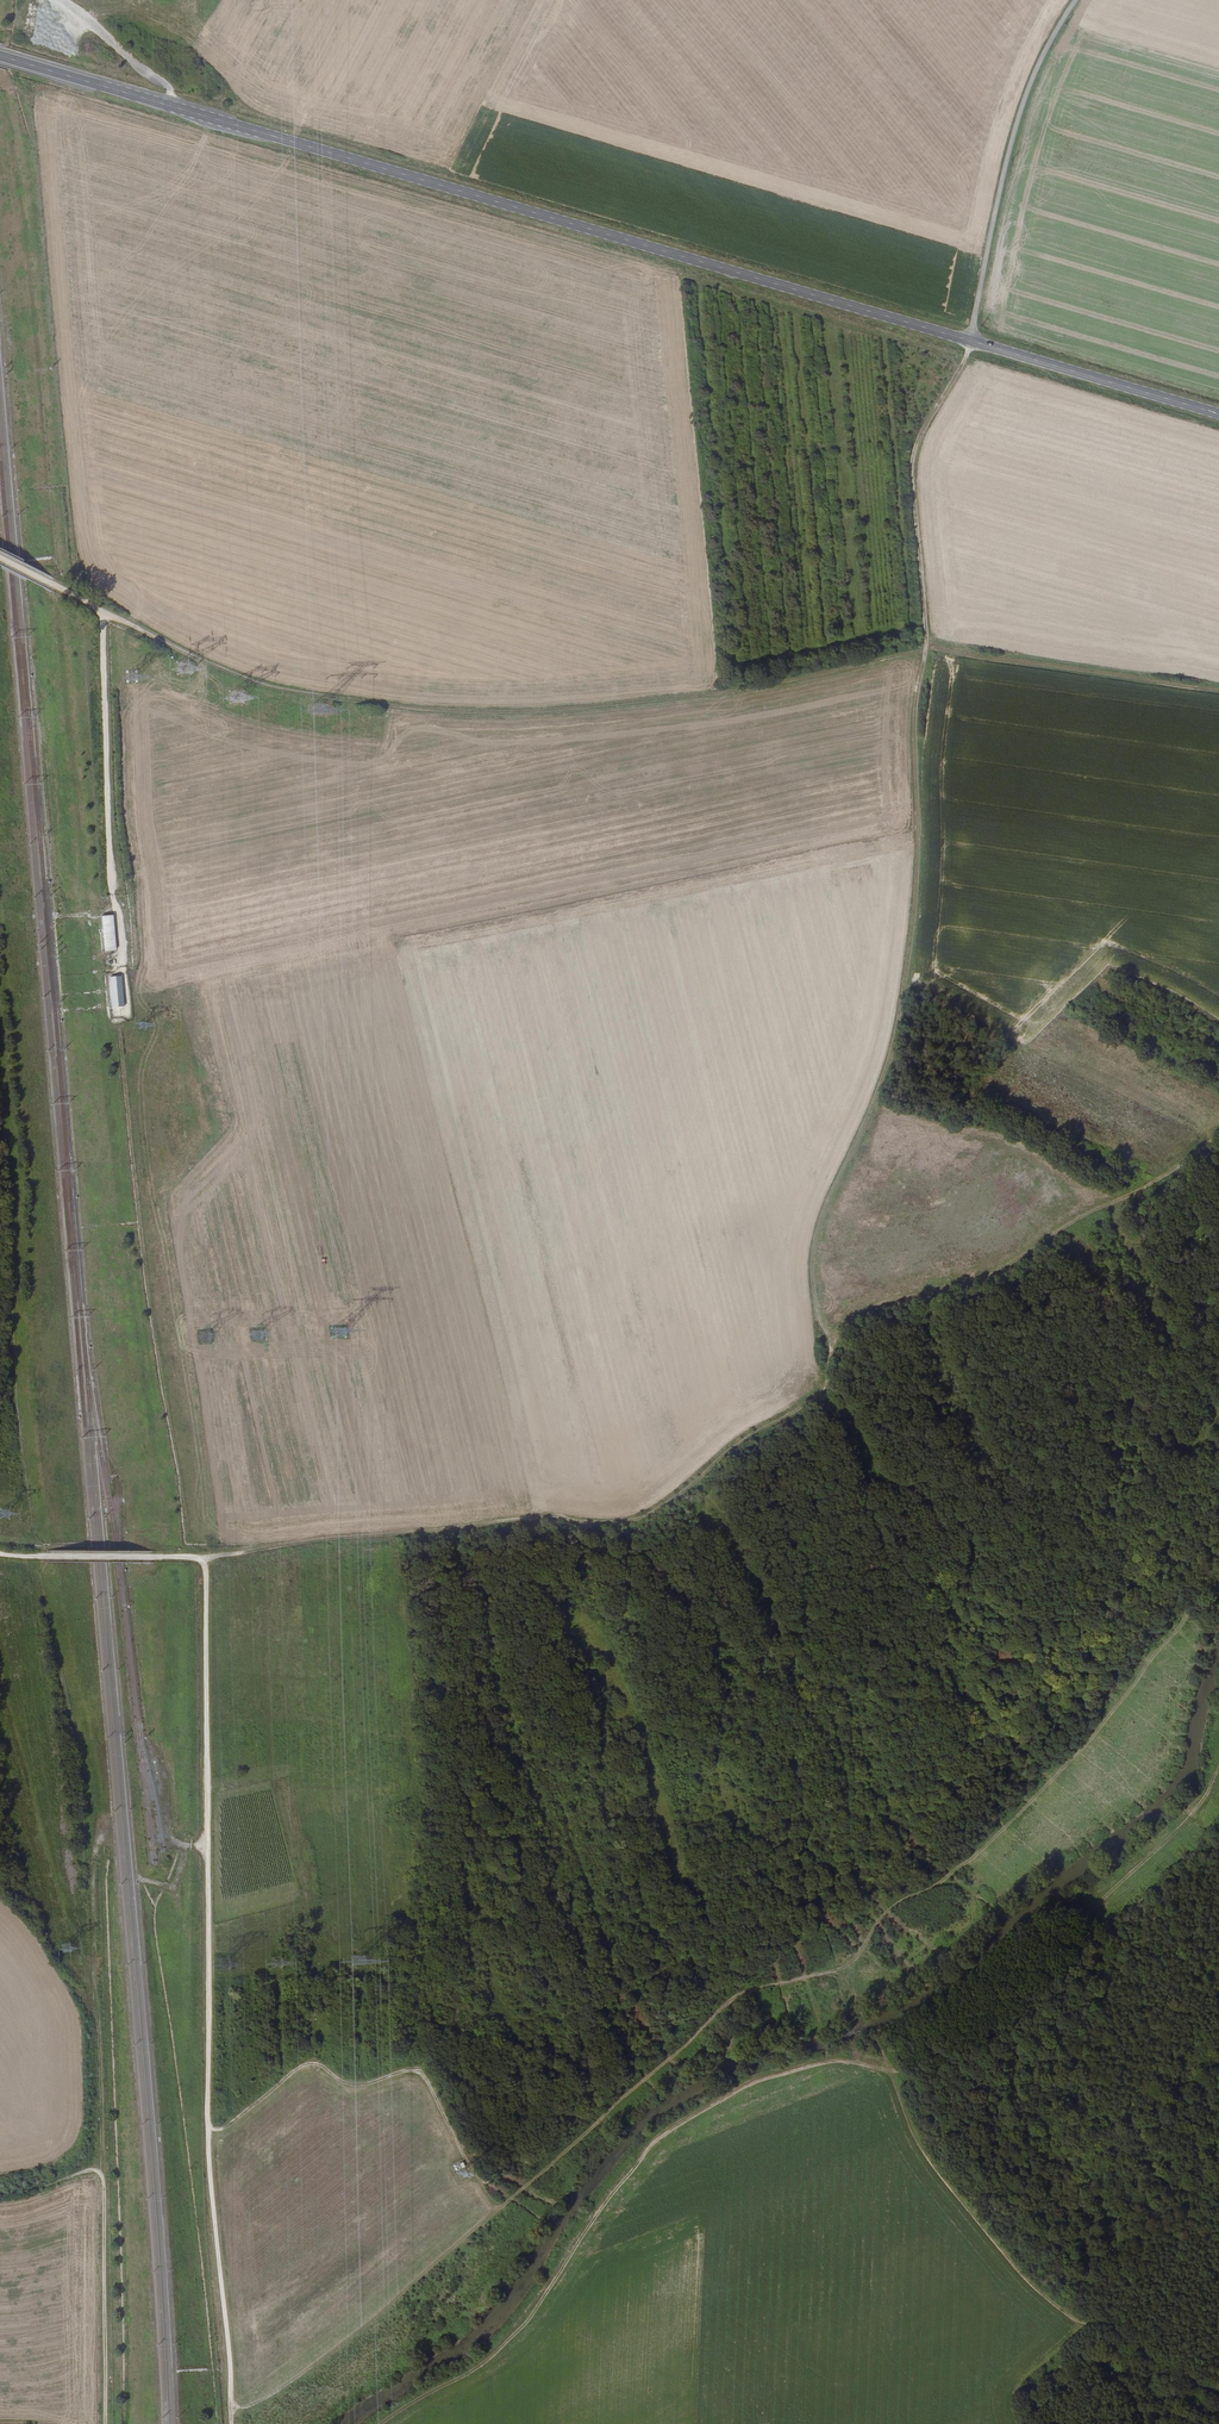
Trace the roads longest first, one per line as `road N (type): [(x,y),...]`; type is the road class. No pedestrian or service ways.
road 1 (track): [(970,341),(916,443),(912,470),(927,647),(915,706),(915,899),(895,1049),(813,1257),(833,1344)]
road 2 (primary): [(970,341),(0,56)]
road 3 (track): [(233,2423),(209,2123),(206,1559)]
road 4 (track): [(926,651),(688,698),(452,716),(281,688),(103,611)]
road 5 (track): [(209,2128),(225,2128),(314,2062),(349,2084),(416,2073),(473,2172),(504,2204),(736,1997),(836,1969)]
road 6 (track): [(828,1383),(657,1511),(624,1524),(542,1518),(206,1559)]
road 7 (track): [(836,1969),(802,1821),(787,1708),(833,1344)]
road 8 (track): [(1218,2394),(1070,2318),(1013,2259),(922,2143),(901,2084),(845,2002),(836,1969)]
road 9 (track): [(0,557),(103,611),(113,881),(134,889),(143,902),(150,1039)]
road 10 (track): [(1218,1772),(1204,1807),(1127,1879),(1078,1898),(1047,1945),(931,2037),(920,2057),(908,2065),(886,2061)]
road 11 (track): [(833,1344),(877,1308),(1015,1266),(1218,1140)]
road 12 (unclassified): [(1074,0),(1041,57),(1016,125),(970,341)]
road 13 (track): [(493,2200),(489,2218),(380,2313),(262,2400),(233,2406)]
road 14 (track): [(927,647),(1218,691)]
road 15 (primary): [(1218,414),(970,341)]
road 16 (track): [(103,2165),(106,2423)]
road 17 (track): [(173,107),(166,86),(55,0)]
road 18 (track): [(111,1023),(130,1015),(113,881)]

